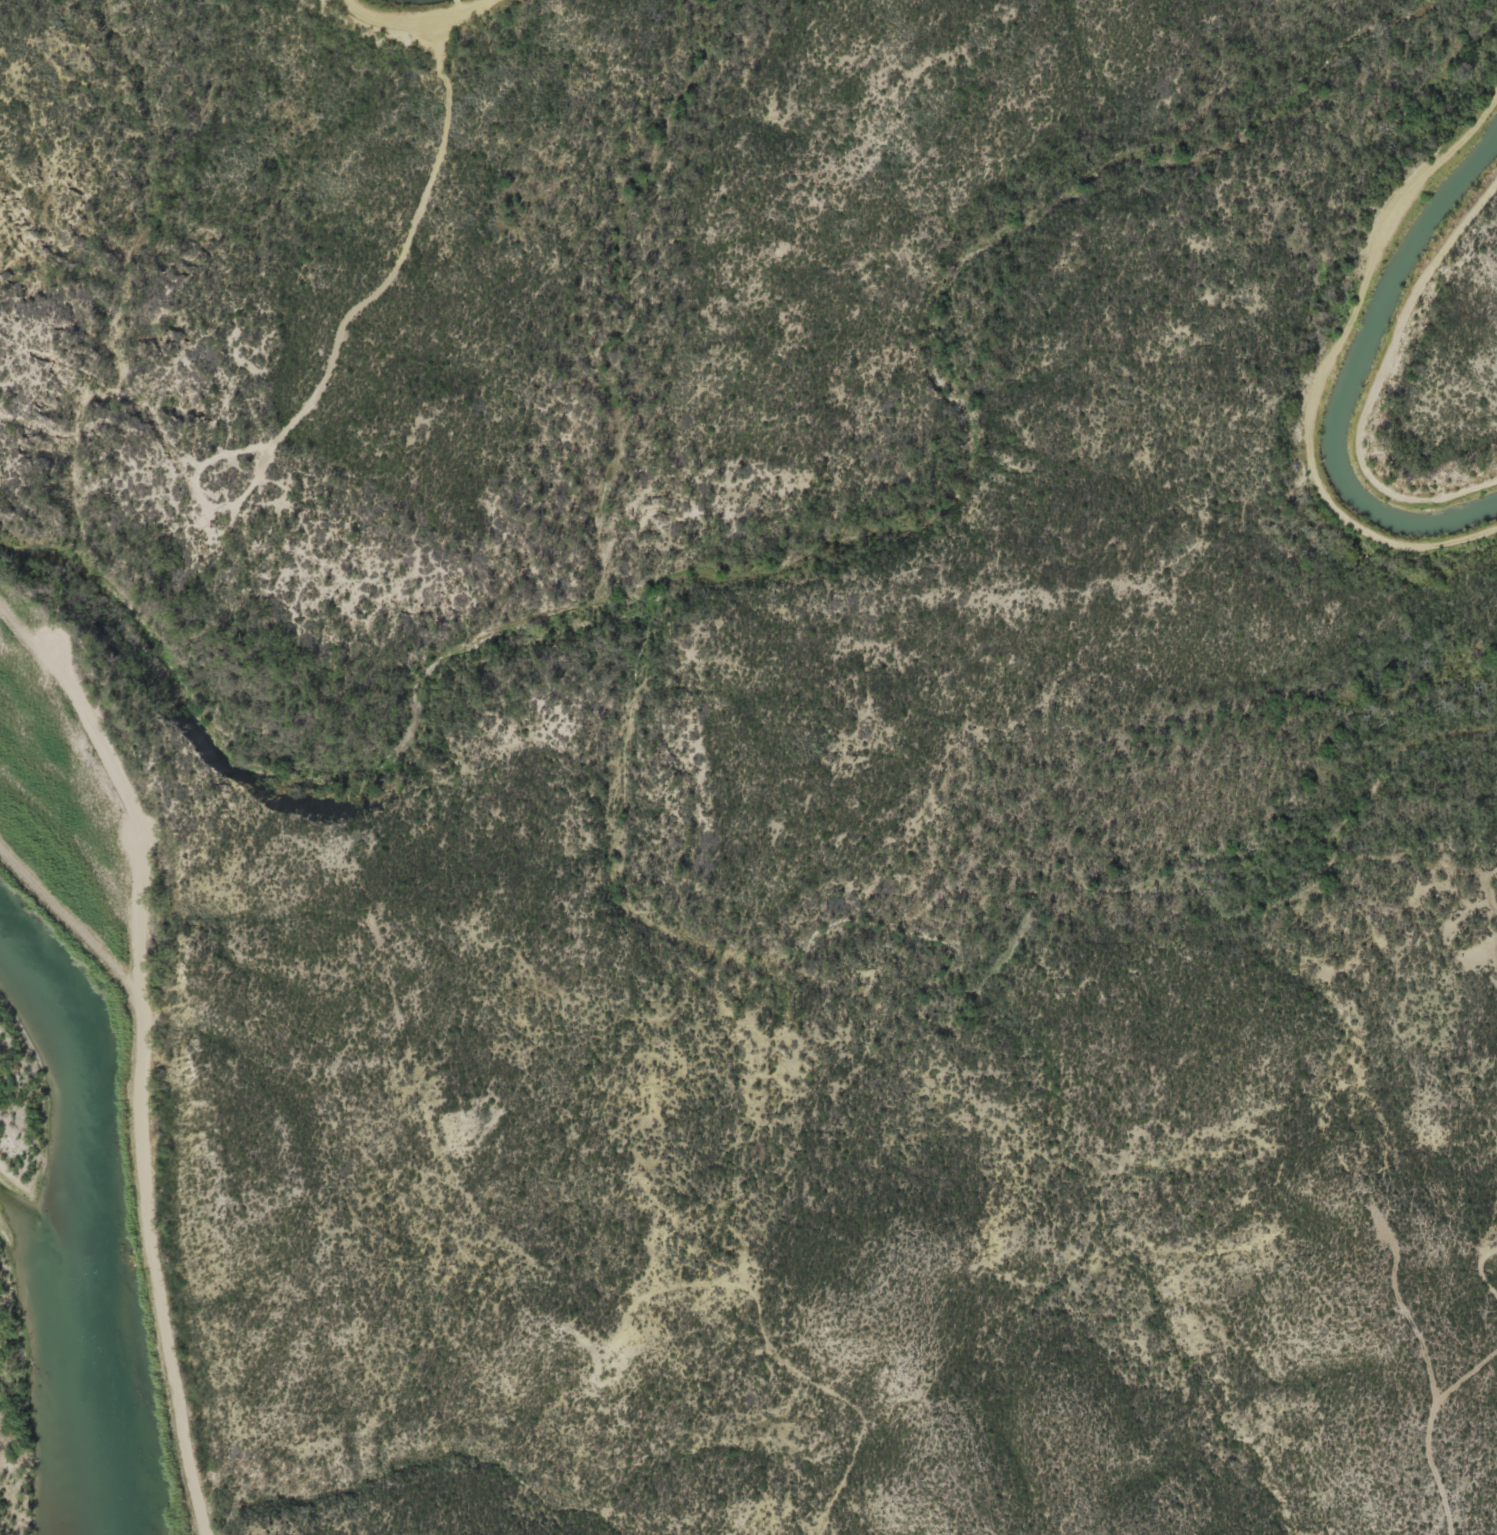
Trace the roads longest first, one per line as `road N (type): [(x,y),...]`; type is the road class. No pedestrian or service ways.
road 1 (track): [(47,634),(135,826),(141,1175),(205,1534)]
road 2 (residential): [(448,142),(442,0)]

